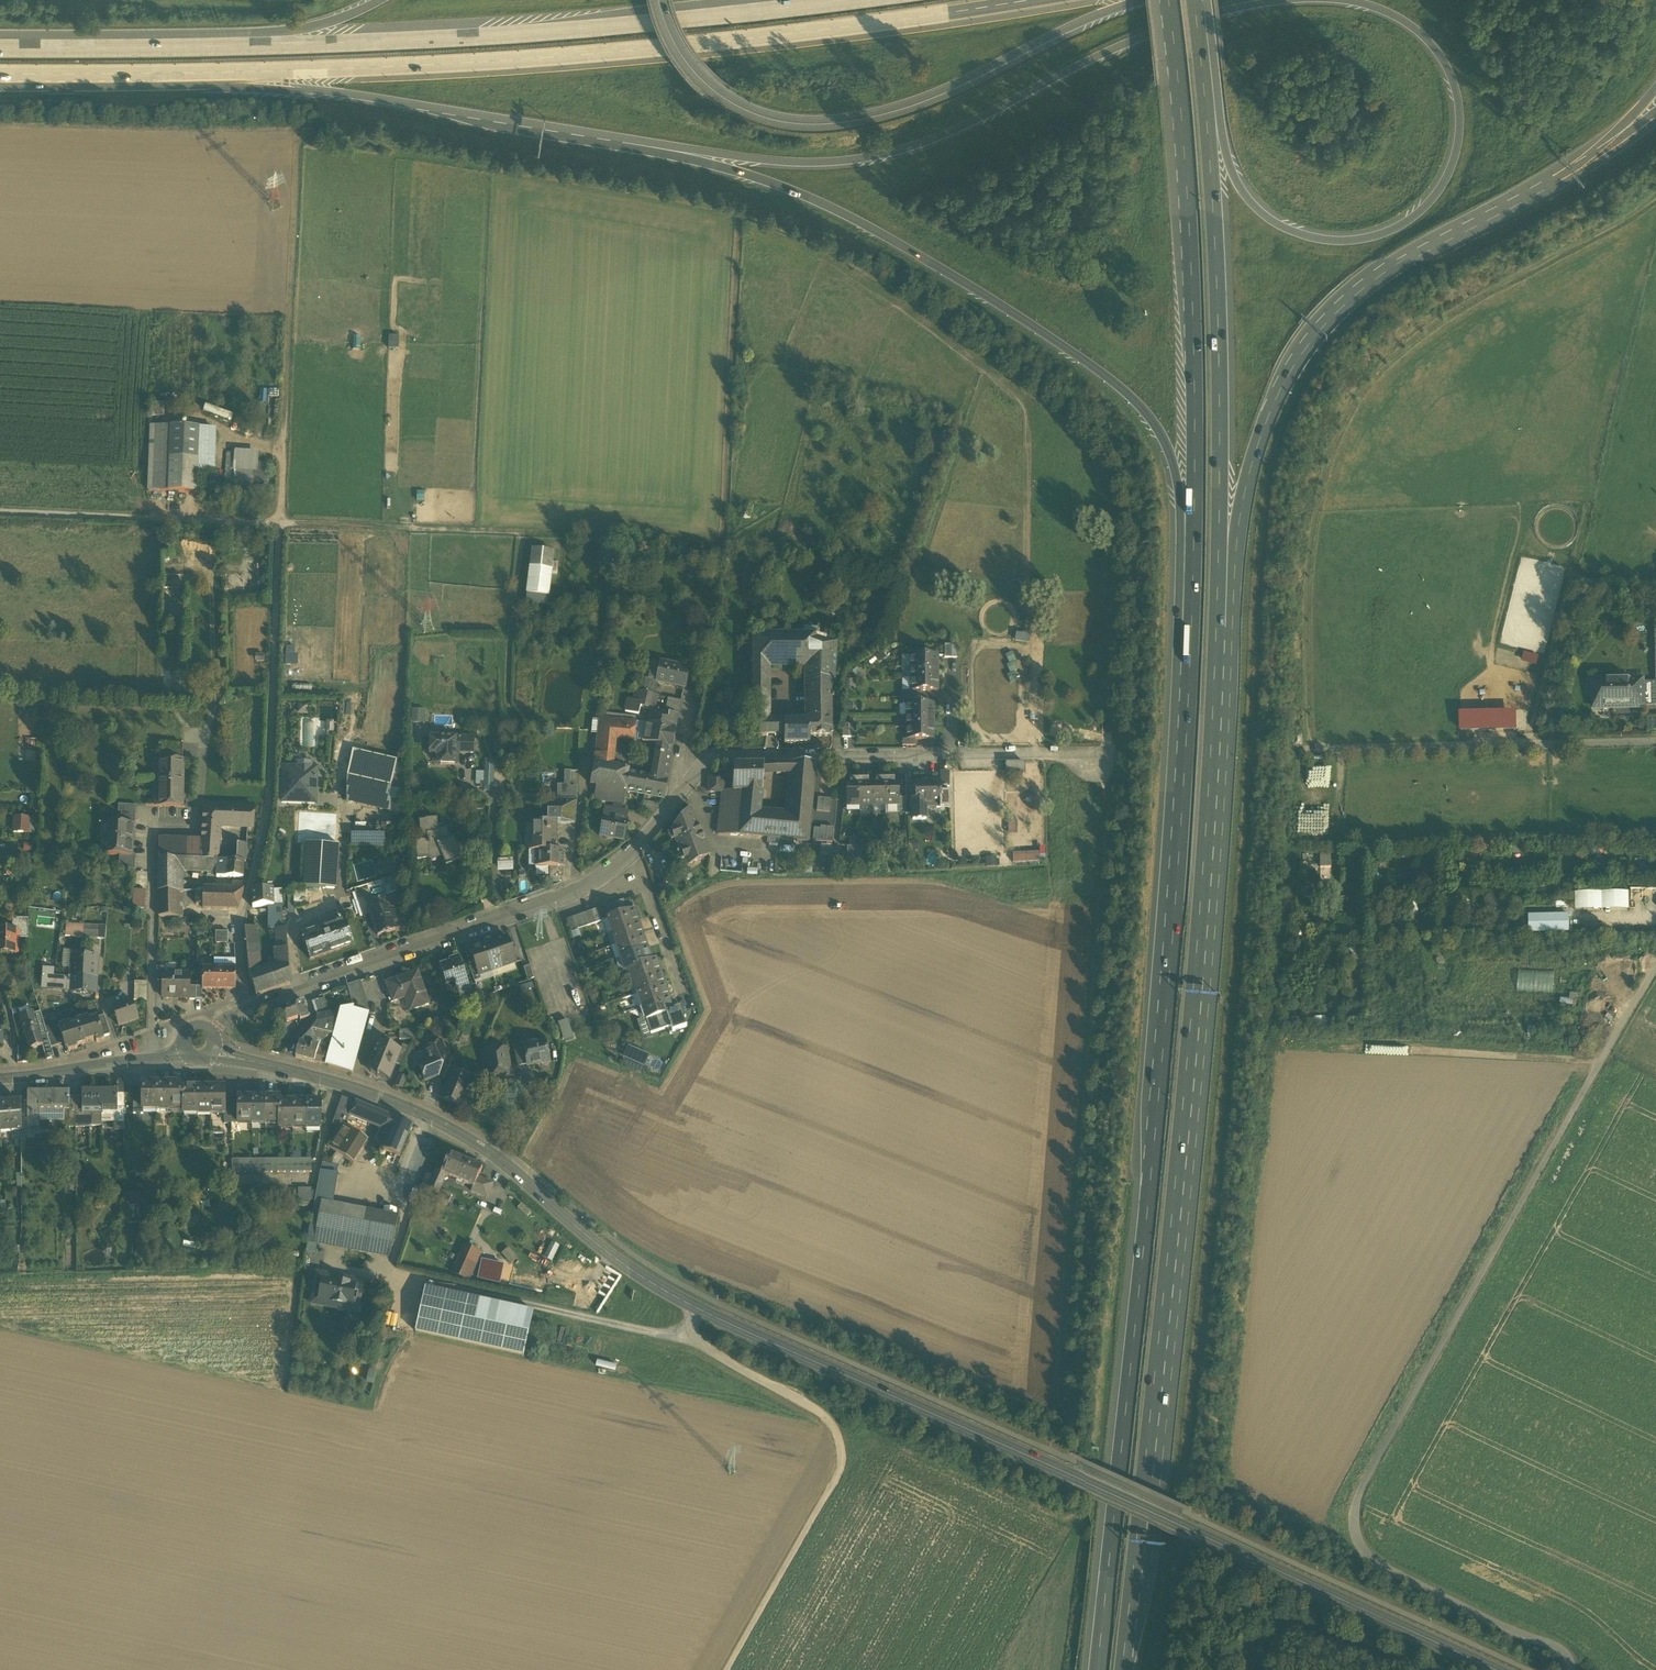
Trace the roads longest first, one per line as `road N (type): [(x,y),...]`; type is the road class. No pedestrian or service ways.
road 1 (tertiary): [(213,1048),(424,1116),(505,1164),(604,1250),(697,1309),(1495,1669)]
road 2 (motorway): [(653,149),(866,160),(959,131),(1174,30),(1310,1),(1376,10),(1423,35),(1451,72),(1461,112),(1457,154),(1440,193),(1410,223),(1354,242),(1276,223),(1238,180),(1210,123)]
road 3 (motorway): [(1190,530),(1154,1157),(1097,1669)]
road 4 (motorway): [(1122,1669),(1194,1020),(1221,642)]
road 5 (track): [(1569,1669),(1558,1648),(1376,1562),(1360,1544),(1353,1516),(1360,1490),(1655,969)]
road 6 (motorway): [(181,77),(527,61),(1037,0)]
road 7 (motorway): [(653,149),(818,202),(926,259),(1111,379),(1167,440),(1190,530)]
road 8 (motorway): [(1221,642),(1258,452),(1304,350),(1362,290),(1612,139)]
road 9 (motorway): [(813,0),(527,33),(230,46)]
road 10 (motorway): [(664,0),(687,53),(715,84),(765,112),(800,119),(906,105),(1143,0)]
road 11 (motorway): [(1162,0),(1189,254),(1190,530)]
road 12 (motorway): [(1221,642),(1223,379),(1210,123)]
road 13 (track): [(726,1669),(839,1471),(841,1443),(824,1415),(684,1338),(697,1309)]
road 14 (motorway): [(181,77),(653,149)]
road 15 (residential): [(680,797),(707,761),(722,756),(1091,760)]
road 16 (residential): [(151,1058),(152,824),(195,825),(203,751)]
road 17 (residential): [(250,1005),(574,893)]
road 18 (track): [(280,523),(600,538)]
road 19 (track): [(270,805),(280,523)]
road 20 (unclassified): [(0,513),(280,523)]
road 21 (motorway): [(230,46),(0,45)]
road 22 (residential): [(250,1005),(241,918),(270,805)]
road 23 (track): [(209,559),(215,696),(203,751)]
road 24 (motorway): [(0,75),(181,77)]
road 25 (residential): [(632,850),(687,1002)]
road 26 (motorway): [(383,0),(328,24),(230,46)]
road 27 (tertiary): [(0,1078),(151,1058)]
road 28 (motorway): [(1210,123),(1197,0)]

